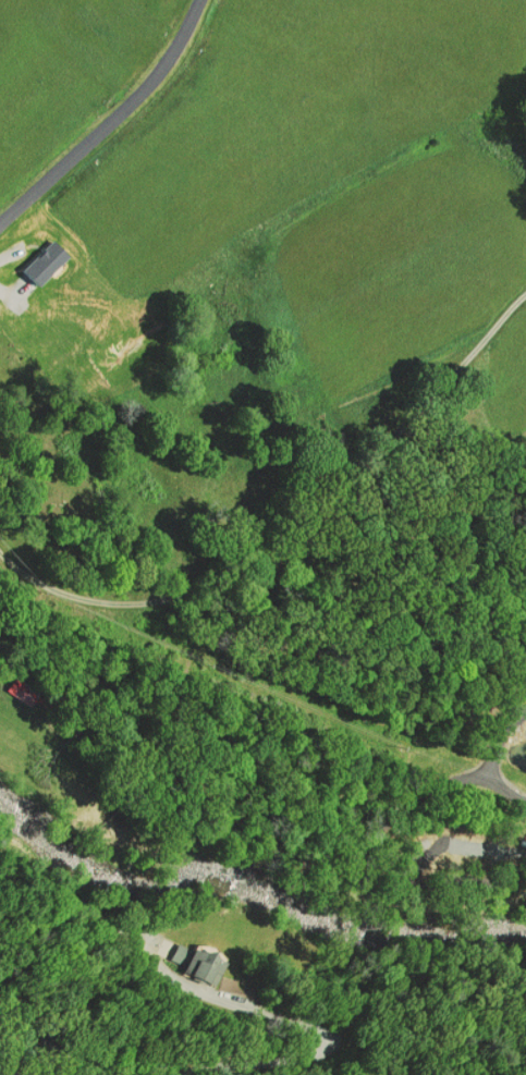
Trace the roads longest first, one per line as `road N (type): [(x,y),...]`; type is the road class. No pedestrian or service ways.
road 1 (residential): [(198,0),(156,81),(0,220)]

